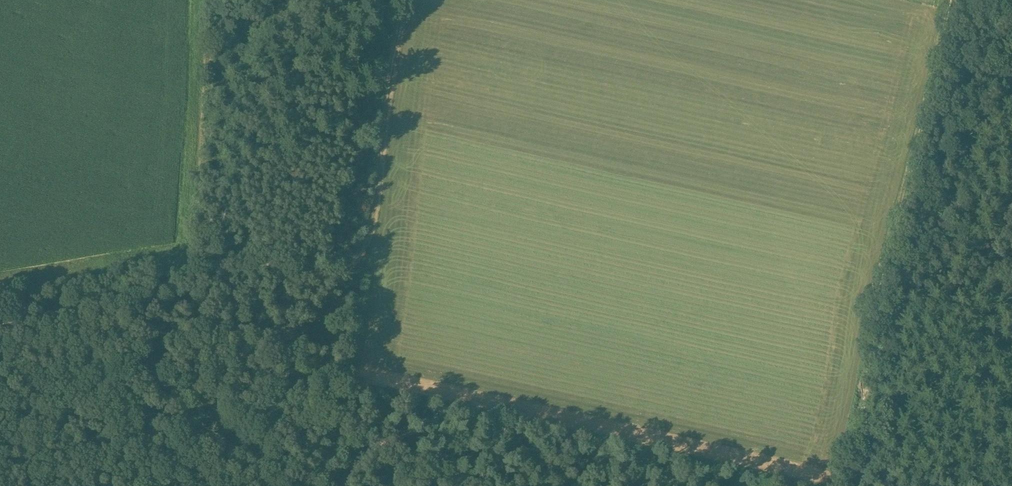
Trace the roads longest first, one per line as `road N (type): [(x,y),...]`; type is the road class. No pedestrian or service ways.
road 1 (track): [(401,0),(368,233),(344,273),(219,265),(107,321)]
road 2 (track): [(150,332),(254,360),(444,485)]
road 3 (track): [(0,323),(107,321),(150,332)]
road 4 (track): [(1011,293),(885,280)]

